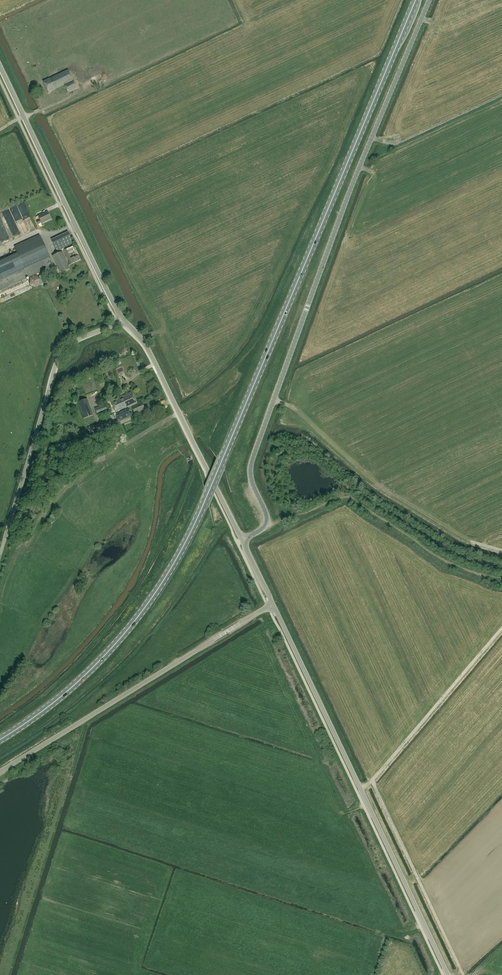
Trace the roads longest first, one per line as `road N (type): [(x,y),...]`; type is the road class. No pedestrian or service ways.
road 1 (primary): [(0,739),(50,706),(118,641),(180,553),(416,0)]
road 2 (unclassified): [(242,541),(267,523),(251,463),(429,0)]
road 3 (unclassified): [(449,974),(273,604)]
road 4 (unclassified): [(0,771),(273,604)]
road 5 (unclassified): [(123,320),(0,67)]
road 6 (unclassified): [(0,554),(57,361),(73,342),(123,320)]
road 7 (unclassified): [(242,541),(152,357),(123,320)]
road 8 (track): [(463,974),(372,781)]
road 9 (track): [(361,789),(501,628)]
road 10 (track): [(501,95),(400,143),(372,137)]

